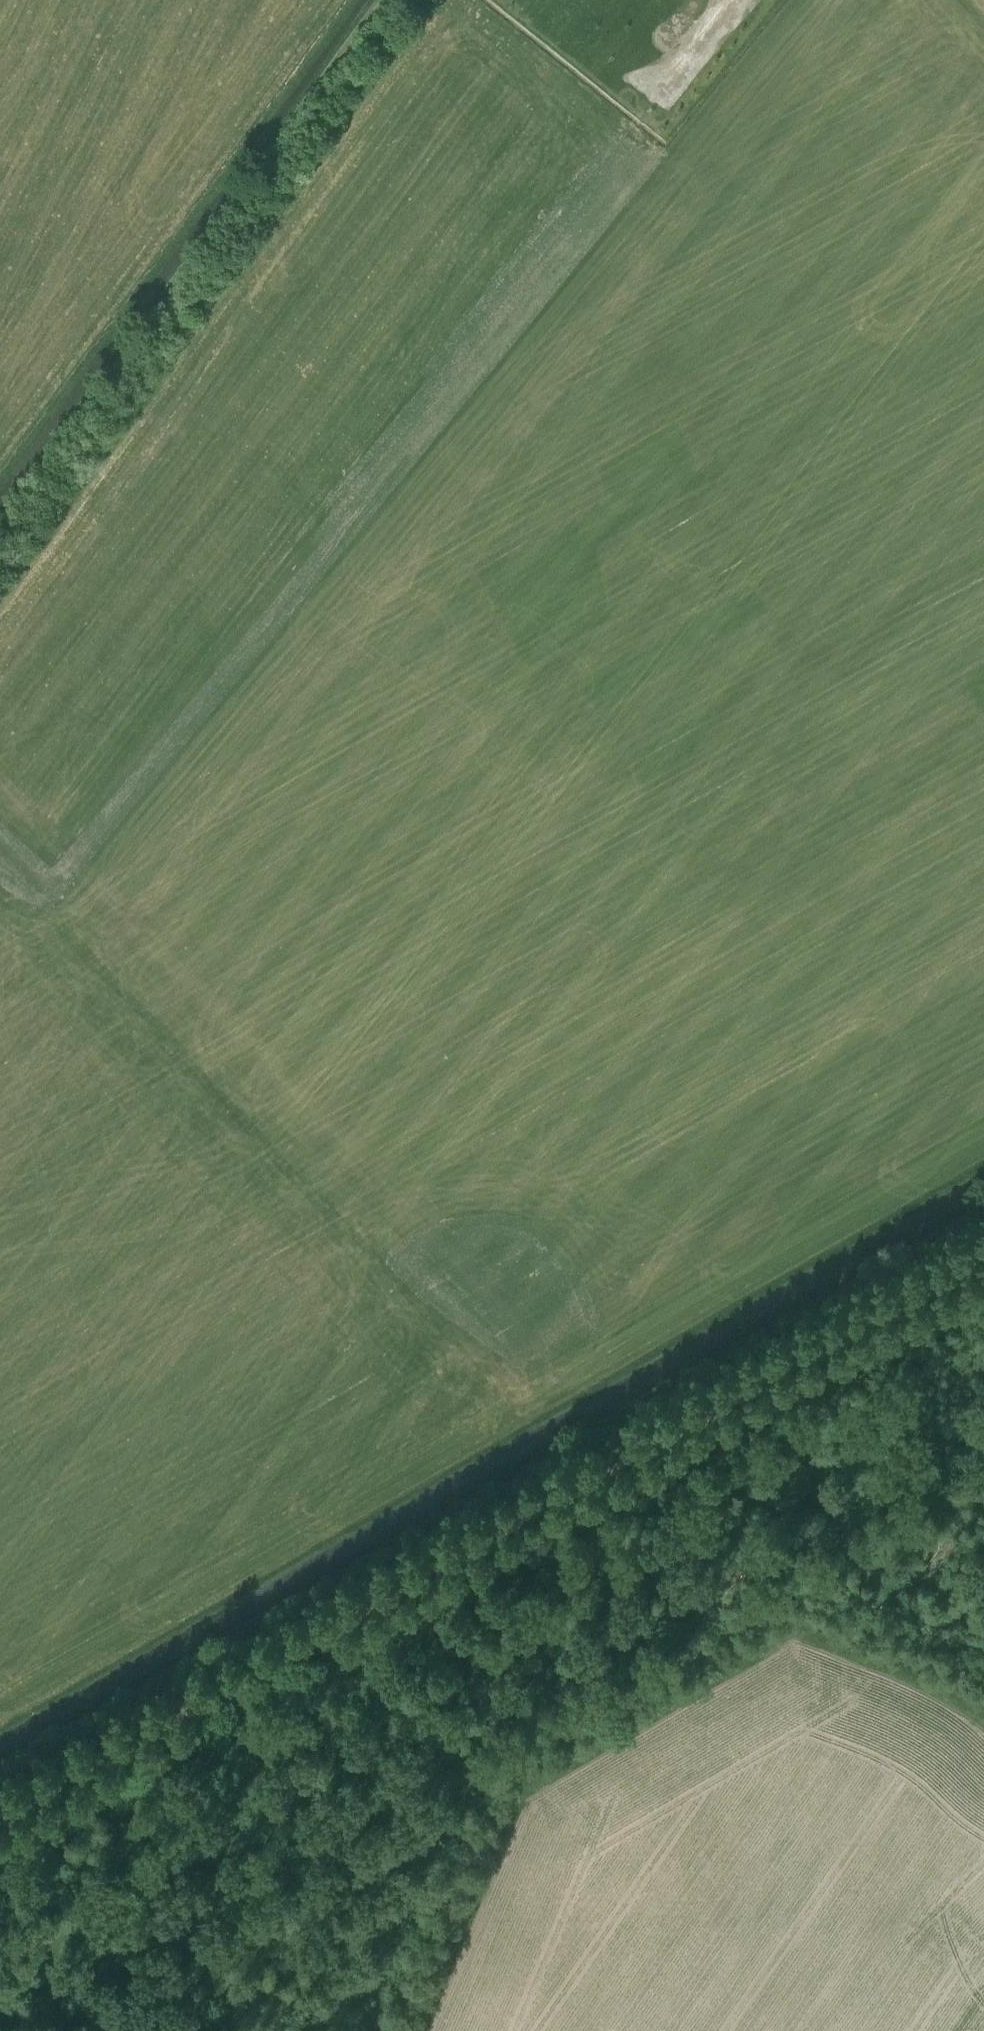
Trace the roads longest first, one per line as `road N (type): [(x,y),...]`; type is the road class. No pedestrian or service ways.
road 1 (track): [(0,1815),(983,1245)]

